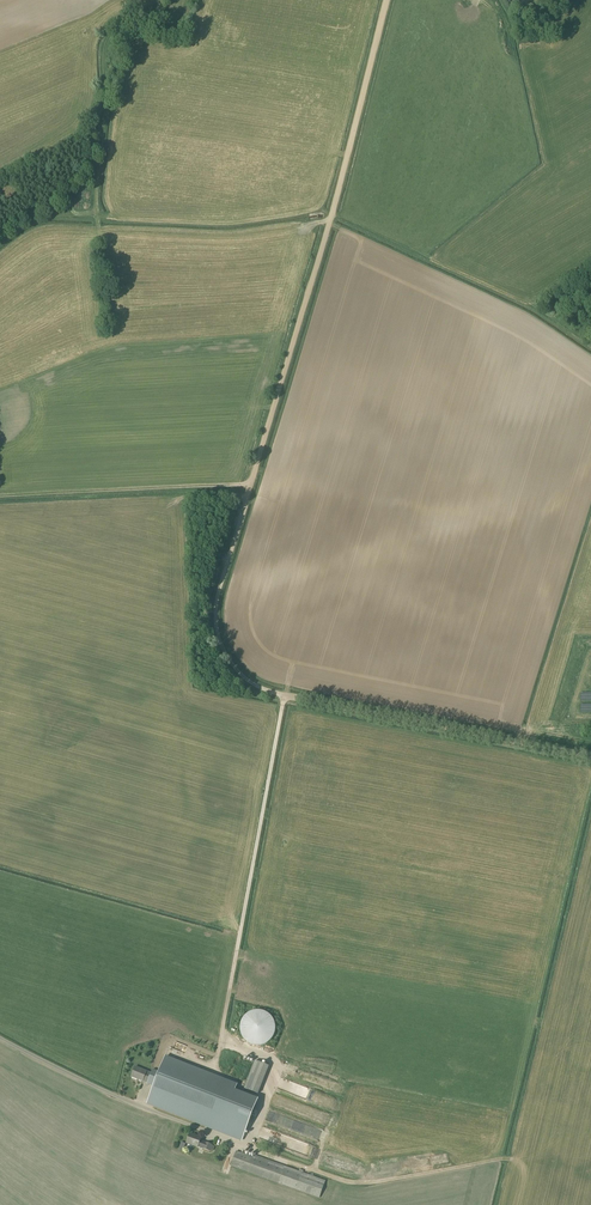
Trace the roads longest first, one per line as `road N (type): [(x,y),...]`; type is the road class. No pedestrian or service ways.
road 1 (track): [(590,757),(270,691),(236,668),(219,636),(217,597),(330,220),(386,0)]
road 2 (track): [(284,695),(215,1065)]
road 3 (track): [(0,497),(251,486)]
road 4 (unclassified): [(223,1137),(0,1038)]

